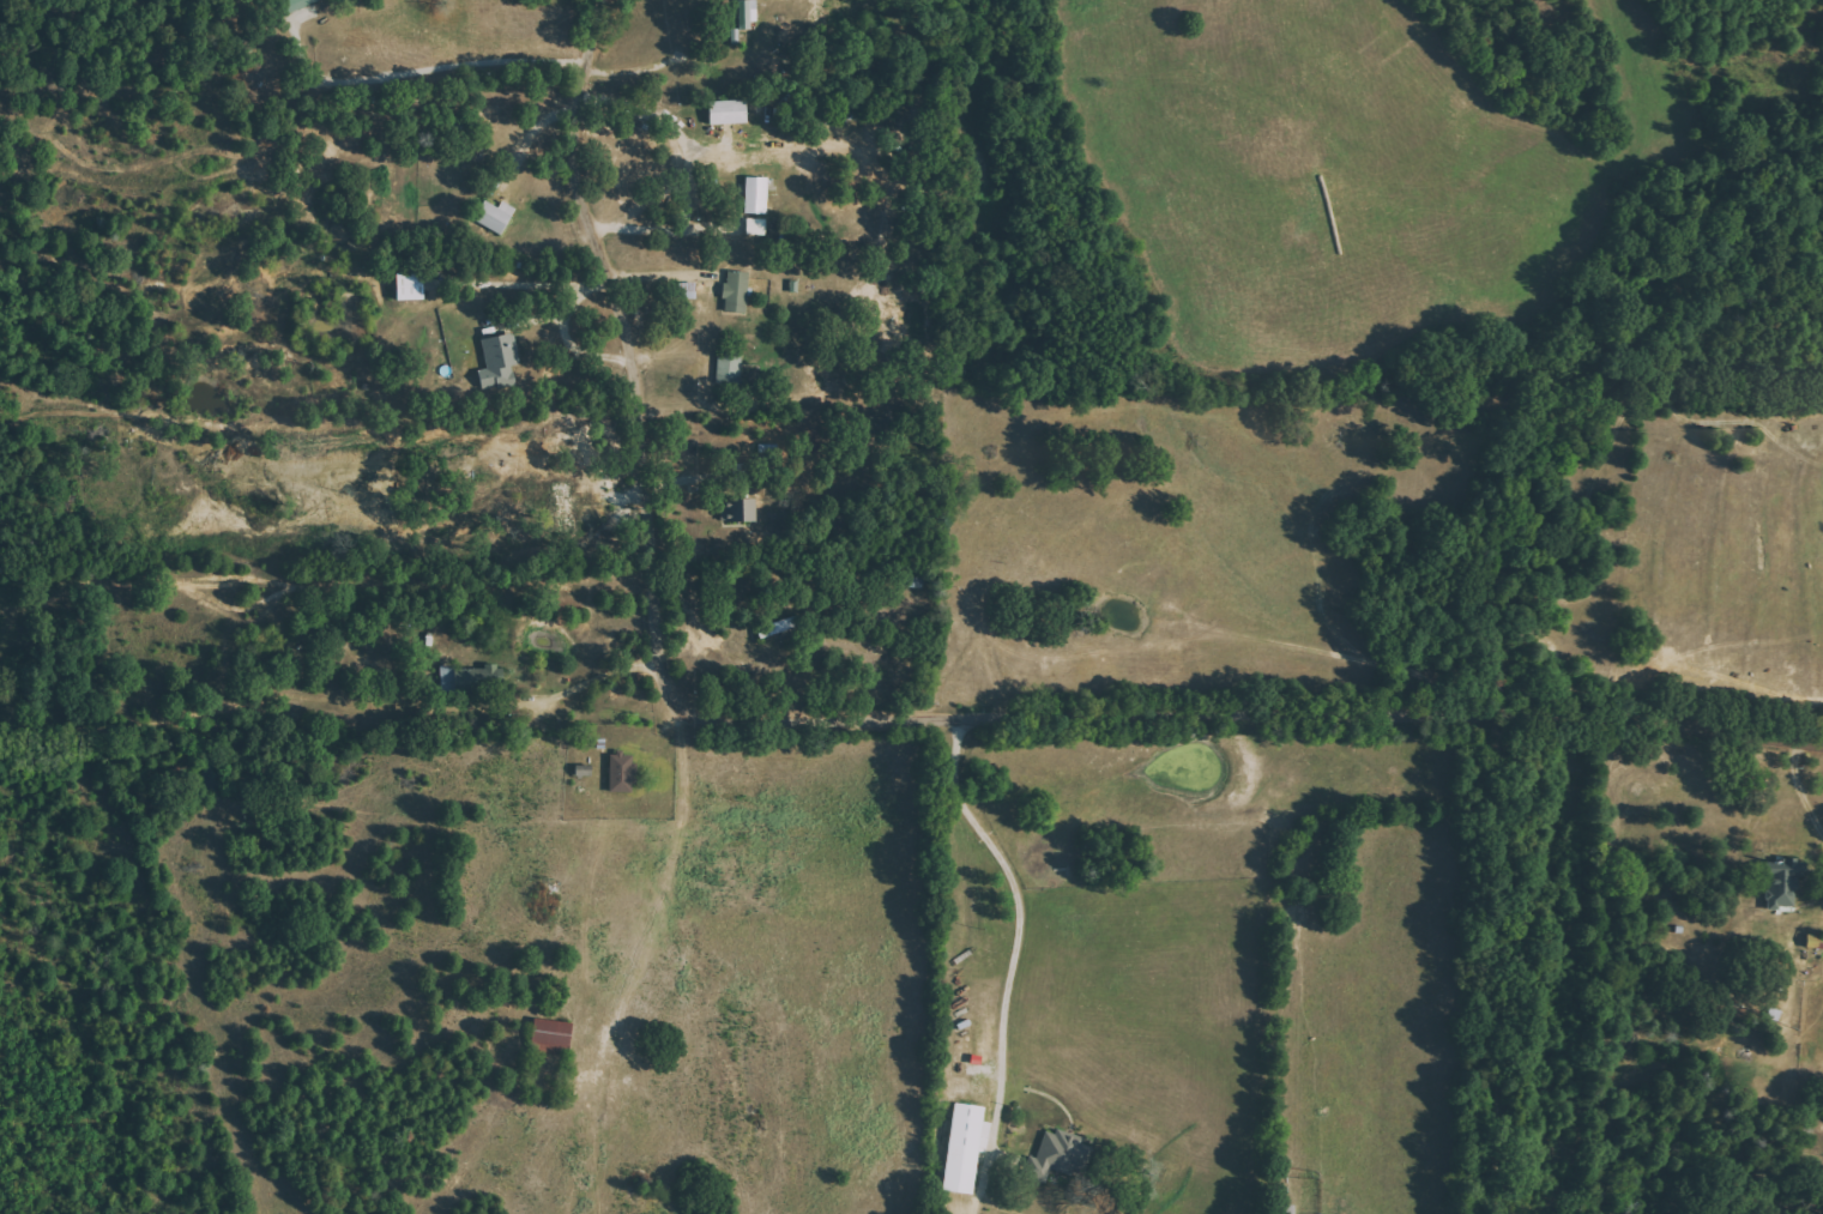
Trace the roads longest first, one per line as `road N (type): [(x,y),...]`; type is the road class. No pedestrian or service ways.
road 1 (residential): [(1822,745),(1659,720),(713,721),(689,713),(669,693),(632,349),(587,222),(579,153),(578,117),(610,0)]

